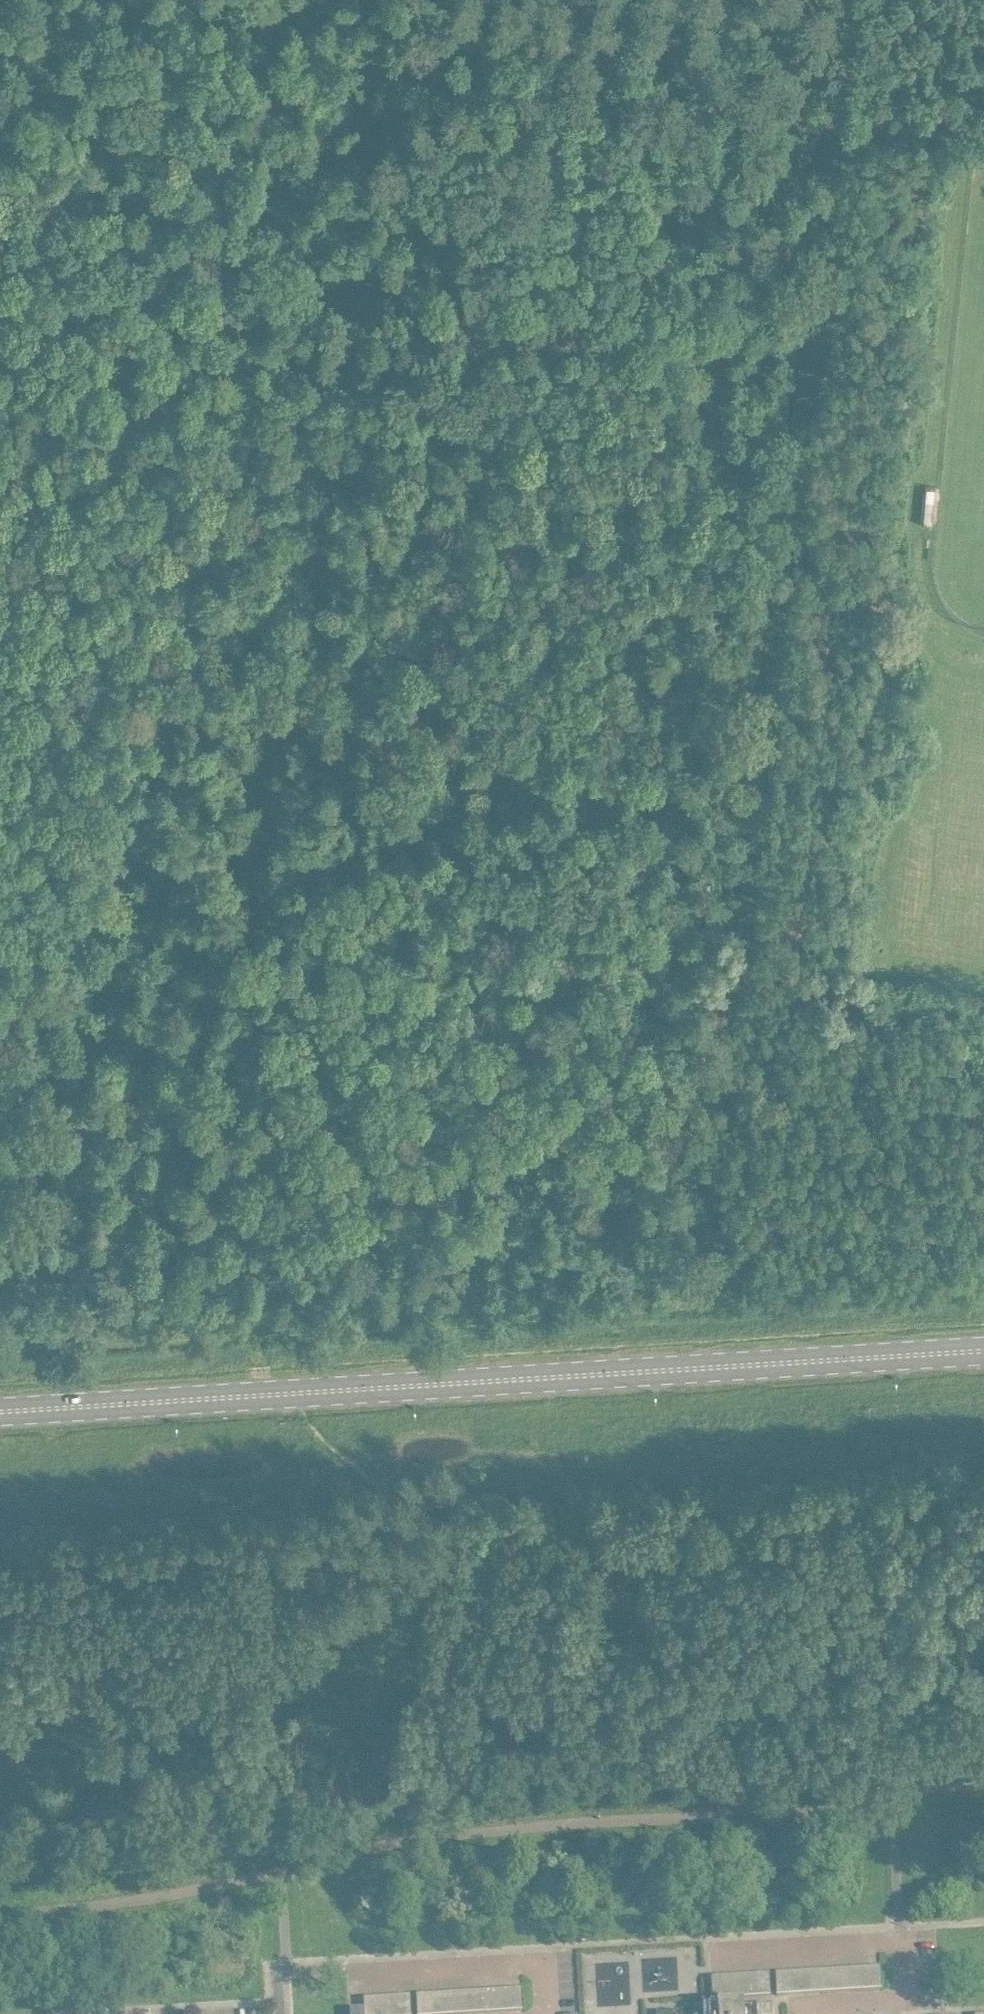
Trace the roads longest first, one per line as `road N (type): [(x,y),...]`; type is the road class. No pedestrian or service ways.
road 1 (tertiary): [(0,1426),(983,1363)]
road 2 (residential): [(807,2013),(806,2003),(913,1998),(910,1939),(721,1948)]
road 3 (residential): [(562,2013),(558,1948),(384,1959)]

